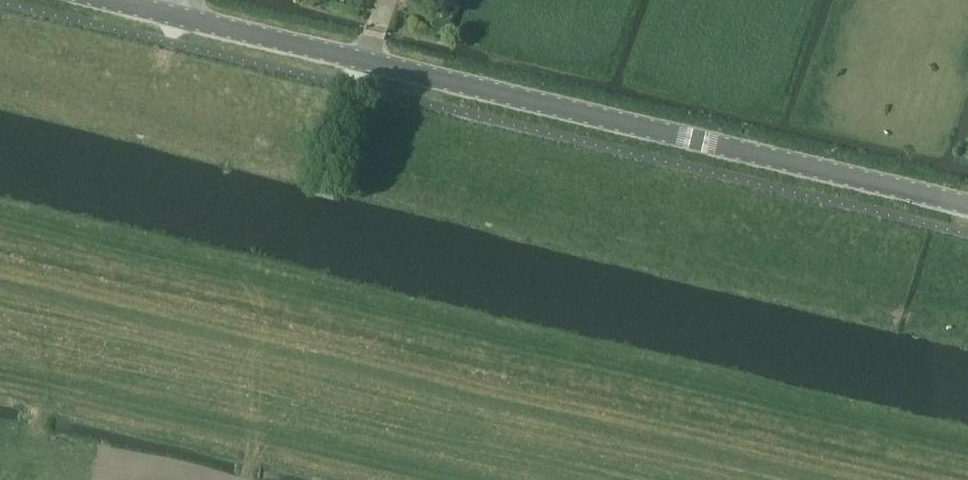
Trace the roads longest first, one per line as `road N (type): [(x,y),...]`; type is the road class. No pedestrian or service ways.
road 1 (track): [(0,237),(967,453)]
road 2 (tertiary): [(967,204),(106,0)]

